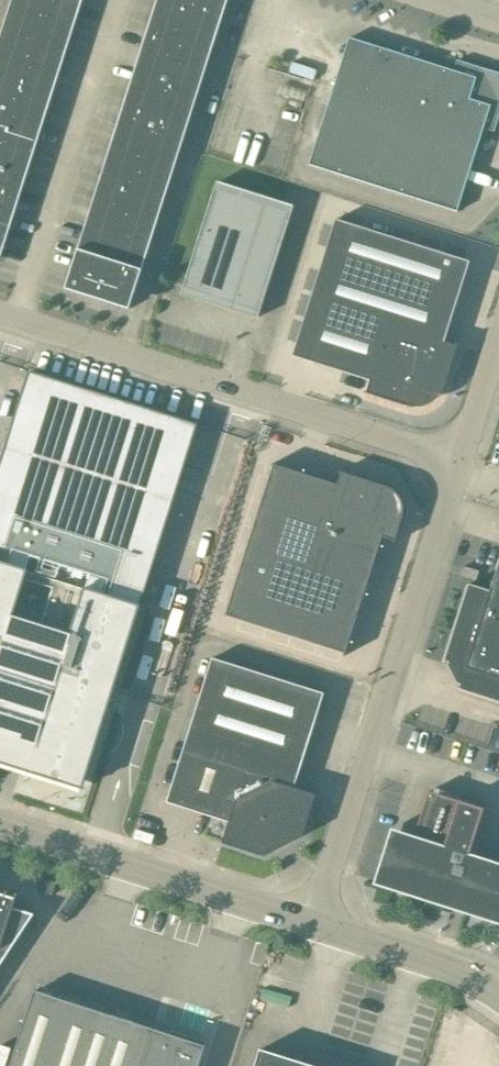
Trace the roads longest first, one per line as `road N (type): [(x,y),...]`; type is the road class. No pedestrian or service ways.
road 1 (unclassified): [(313,924),(459,459)]
road 2 (unclassified): [(459,459),(0,313)]
road 3 (tertiary): [(313,924),(0,825)]
road 4 (tertiary): [(498,994),(478,978),(313,924)]
road 5 (unclassified): [(459,459),(498,335)]

